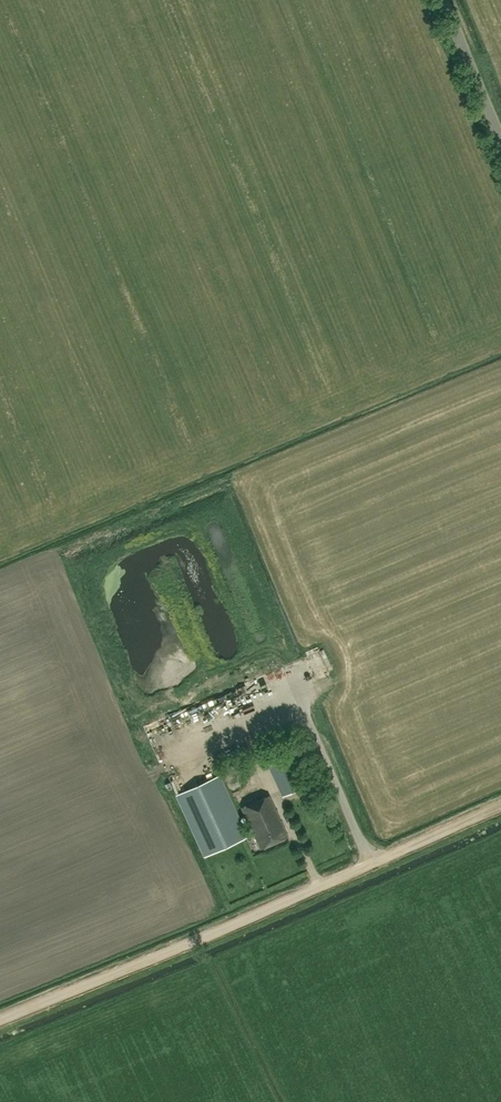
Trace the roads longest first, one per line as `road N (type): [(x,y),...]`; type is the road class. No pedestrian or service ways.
road 1 (unclassified): [(0,1021),(500,806)]
road 2 (unclassified): [(500,135),(445,0)]

